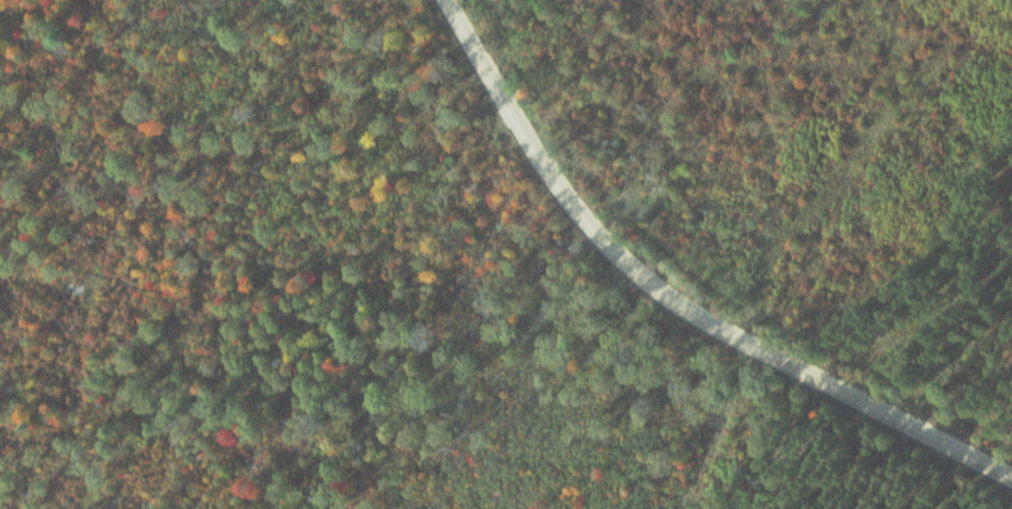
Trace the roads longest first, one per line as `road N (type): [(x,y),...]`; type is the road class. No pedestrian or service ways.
road 1 (residential): [(445,0),(530,153),(621,262),(732,339),(1011,481)]

